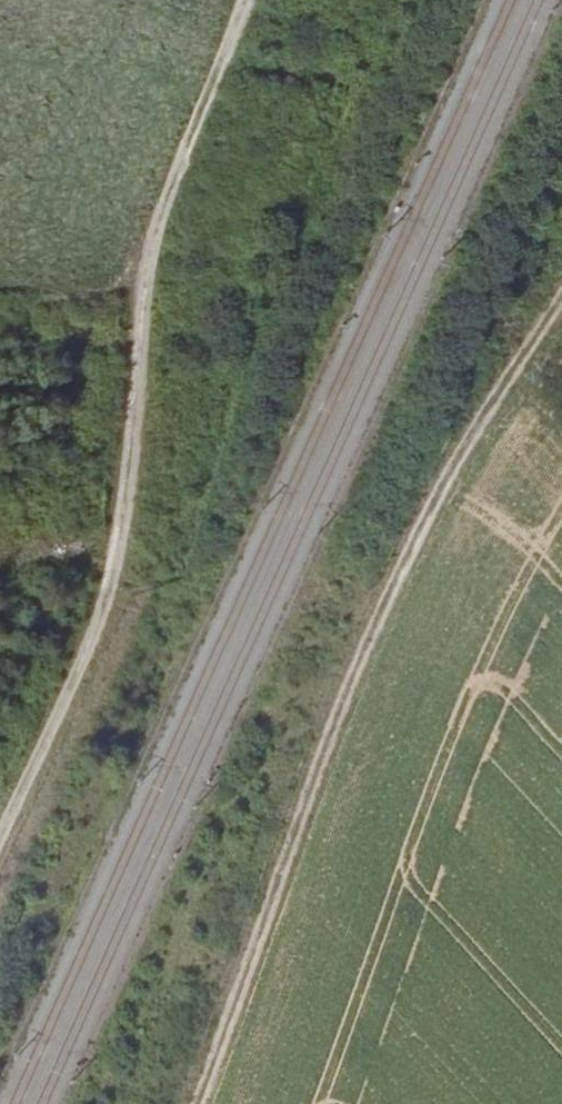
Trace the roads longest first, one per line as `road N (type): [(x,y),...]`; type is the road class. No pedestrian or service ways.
road 1 (track): [(199,1103),(388,601),(503,387),(561,302)]
road 2 (track): [(246,0),(157,229),(112,571),(79,668),(0,837)]

